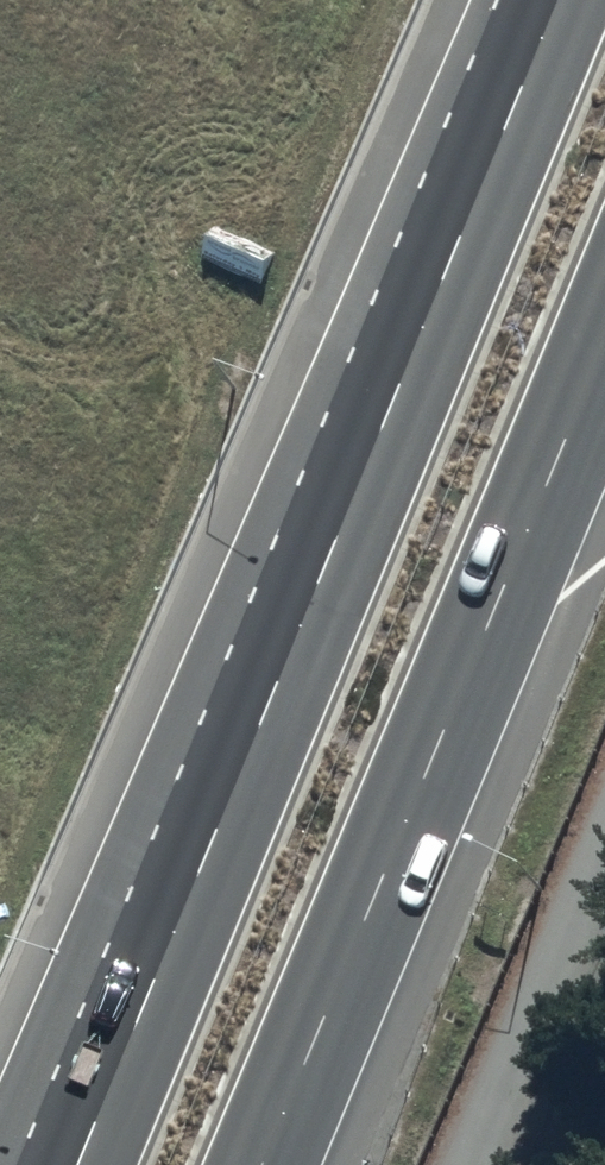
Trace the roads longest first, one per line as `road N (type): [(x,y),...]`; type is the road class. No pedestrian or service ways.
road 1 (trunk): [(56,1164),(541,0)]
road 2 (trunk): [(604,367),(279,1164)]

